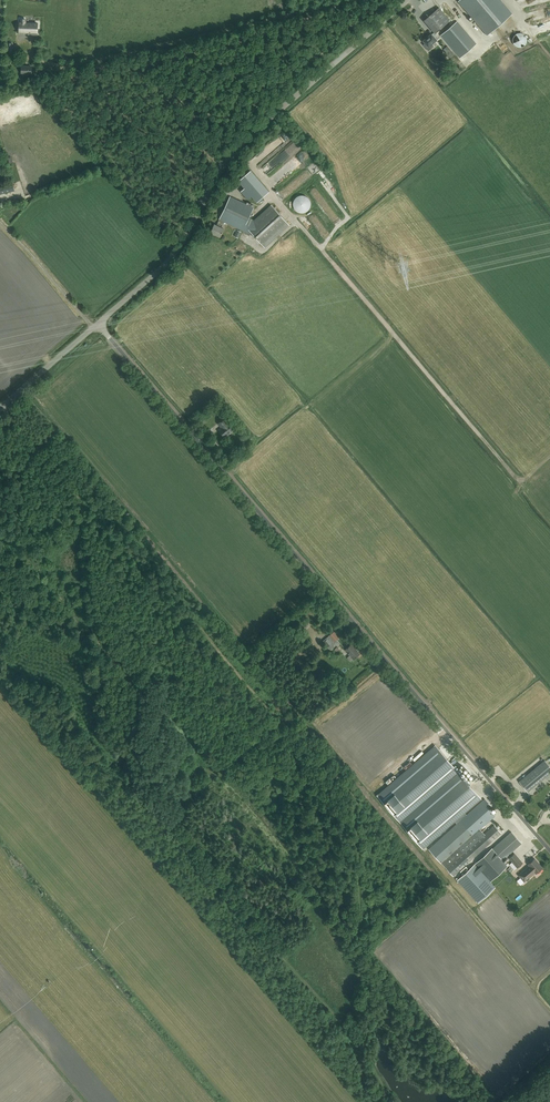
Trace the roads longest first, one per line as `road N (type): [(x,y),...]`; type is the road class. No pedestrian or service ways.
road 1 (track): [(478,1101),(357,962),(356,825),(109,728),(83,502),(3,405)]
road 2 (unclassified): [(549,850),(98,324)]
road 3 (track): [(359,1042),(216,882),(207,856),(135,770),(153,684),(118,637),(0,610)]
road 4 (unclassified): [(98,324),(179,248),(234,150),(408,0)]
road 5 (track): [(369,0),(86,63),(3,58)]
road 6 (track): [(298,222),(526,483)]
road 7 (track): [(171,814),(289,716),(356,796),(356,825)]
road 8 (track): [(279,724),(194,622),(140,664)]
road 9 (track): [(379,1101),(359,1068),(358,964)]
road 10 (unclassified): [(0,407),(98,324)]

